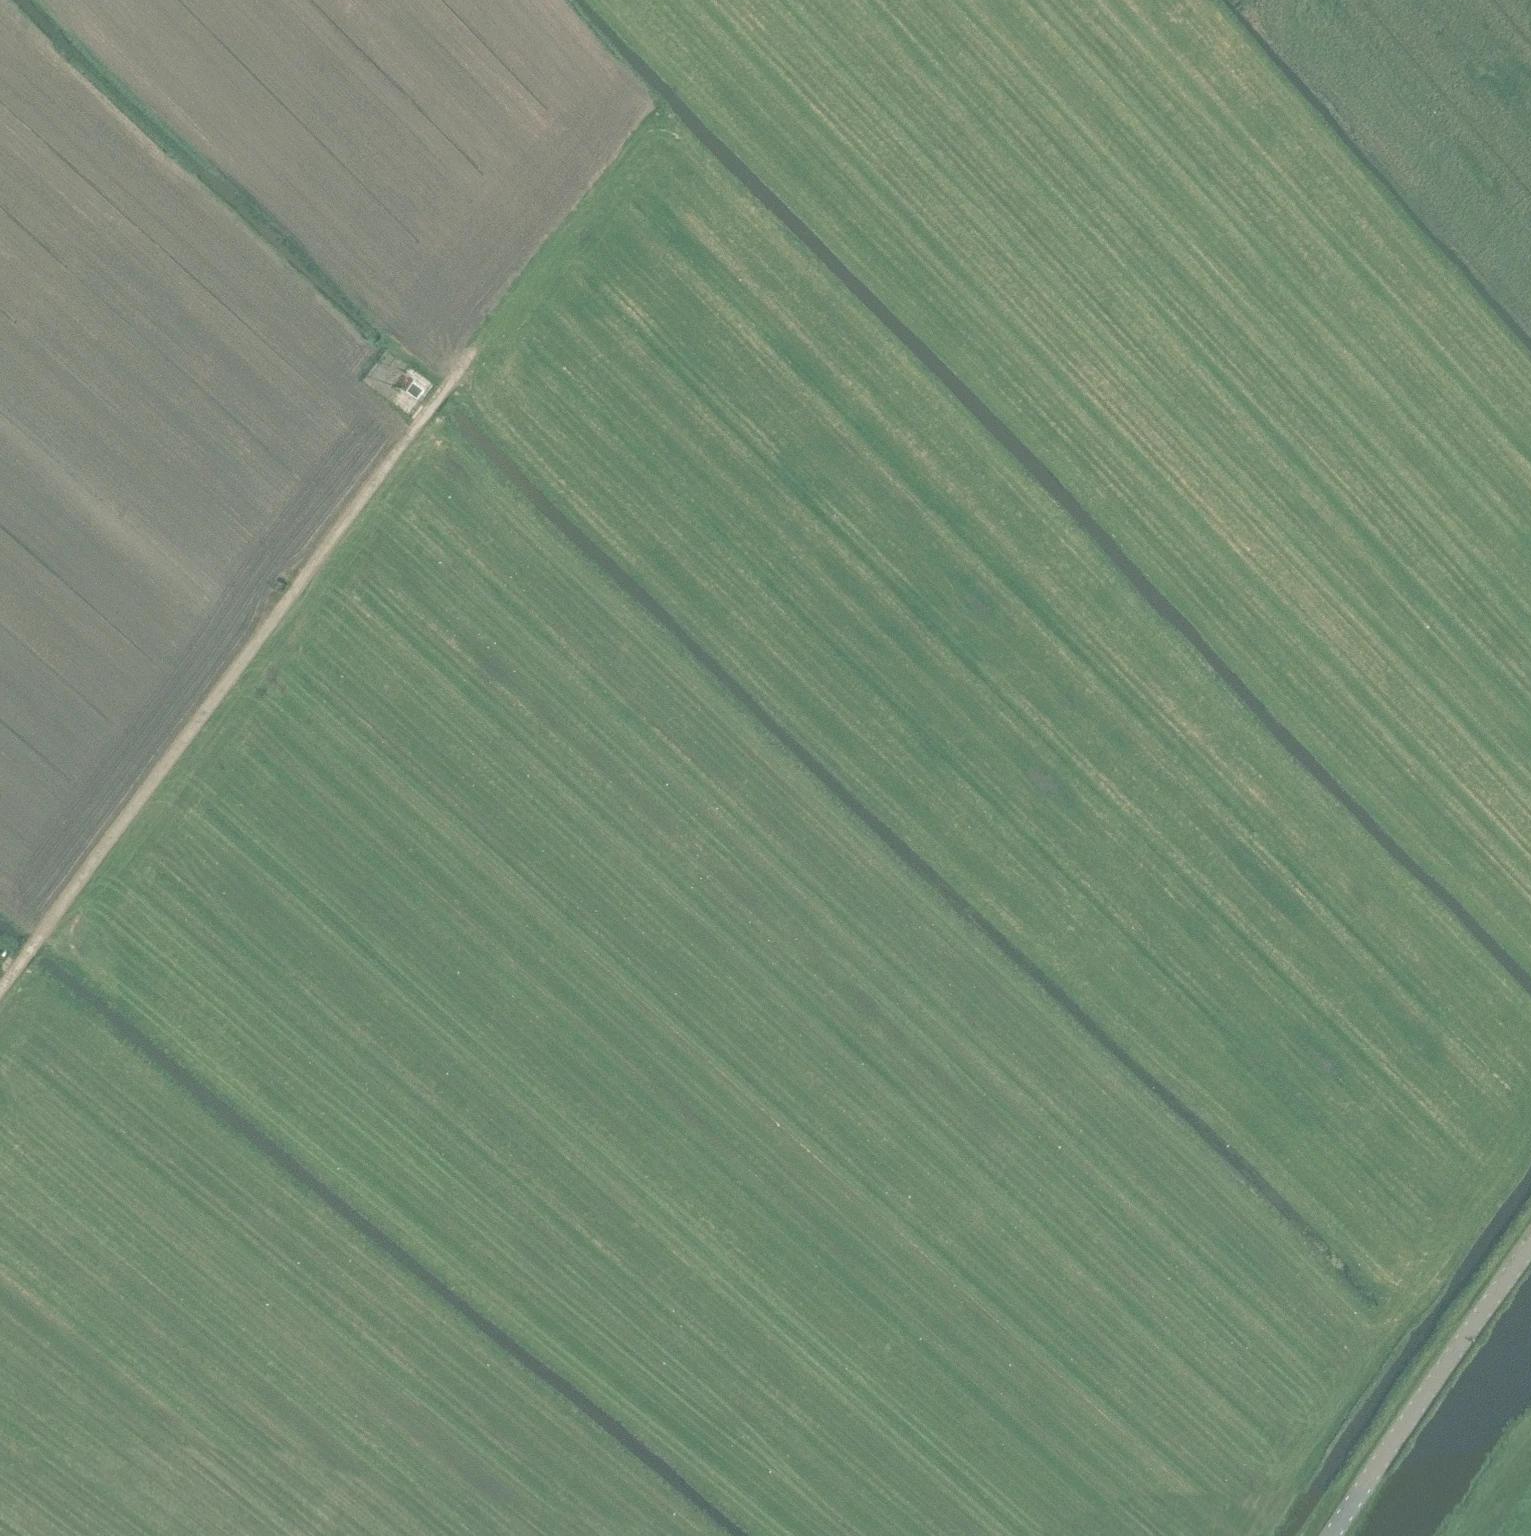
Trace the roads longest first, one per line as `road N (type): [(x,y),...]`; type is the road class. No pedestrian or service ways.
road 1 (track): [(481,342),(0,989)]
road 2 (unclassified): [(1328,1535),(1530,1243)]

